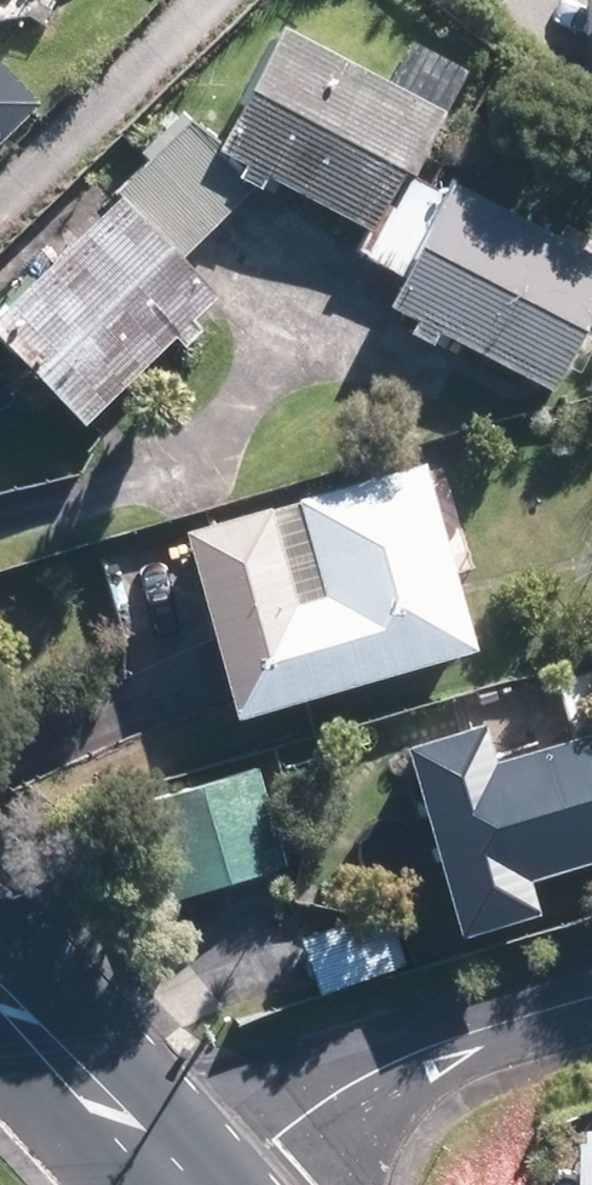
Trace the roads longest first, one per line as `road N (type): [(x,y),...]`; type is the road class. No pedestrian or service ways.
road 1 (residential): [(591,1002),(452,1045),(304,1109),(222,1184)]
road 2 (secondary): [(0,989),(190,1184)]

